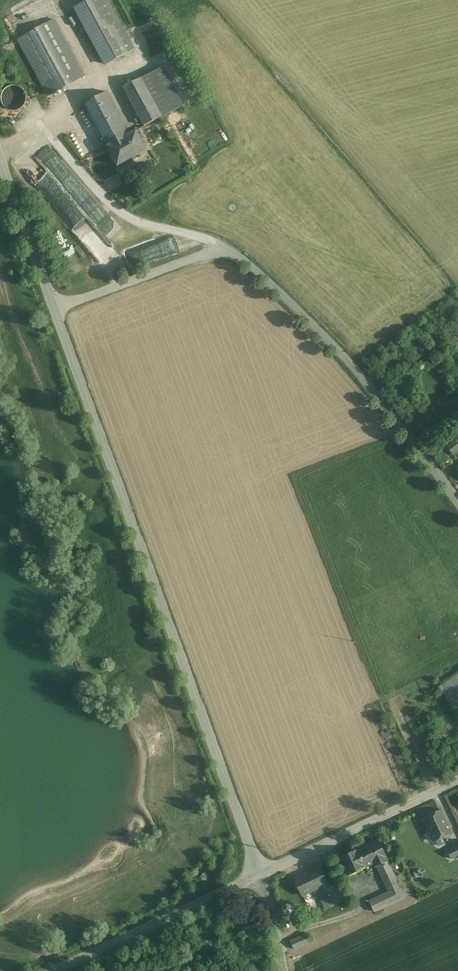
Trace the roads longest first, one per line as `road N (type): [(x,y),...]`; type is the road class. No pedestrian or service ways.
road 1 (unclassified): [(55,311),(260,874)]
road 2 (residential): [(55,311),(229,253),(314,322),(457,498)]
road 3 (unclassified): [(260,874),(58,970)]
road 4 (unclassified): [(457,782),(260,874)]
road 5 (unclassified): [(0,160),(55,311)]

